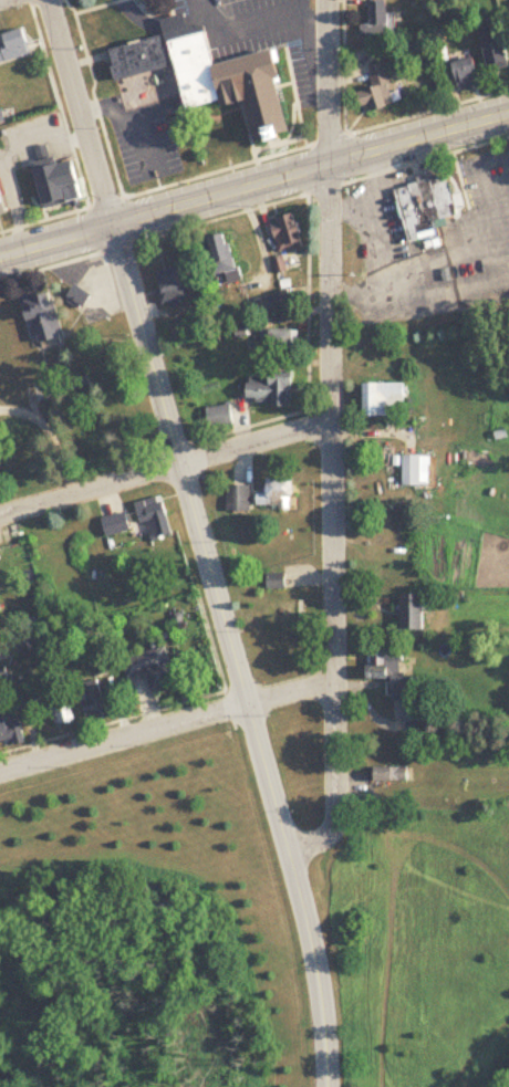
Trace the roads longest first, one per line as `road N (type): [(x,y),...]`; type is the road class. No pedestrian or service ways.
road 1 (residential): [(288,855),(323,837),(336,806),(329,165)]
road 2 (residential): [(288,855),(112,226)]
road 3 (primary): [(0,257),(508,113)]
road 4 (residential): [(0,516),(332,418)]
road 5 (residential): [(0,770),(333,677)]
road 6 (residential): [(112,226),(48,0)]
road 7 (residential): [(326,1086),(322,1010),(288,855)]
road 8 (residential): [(329,165),(326,0)]

